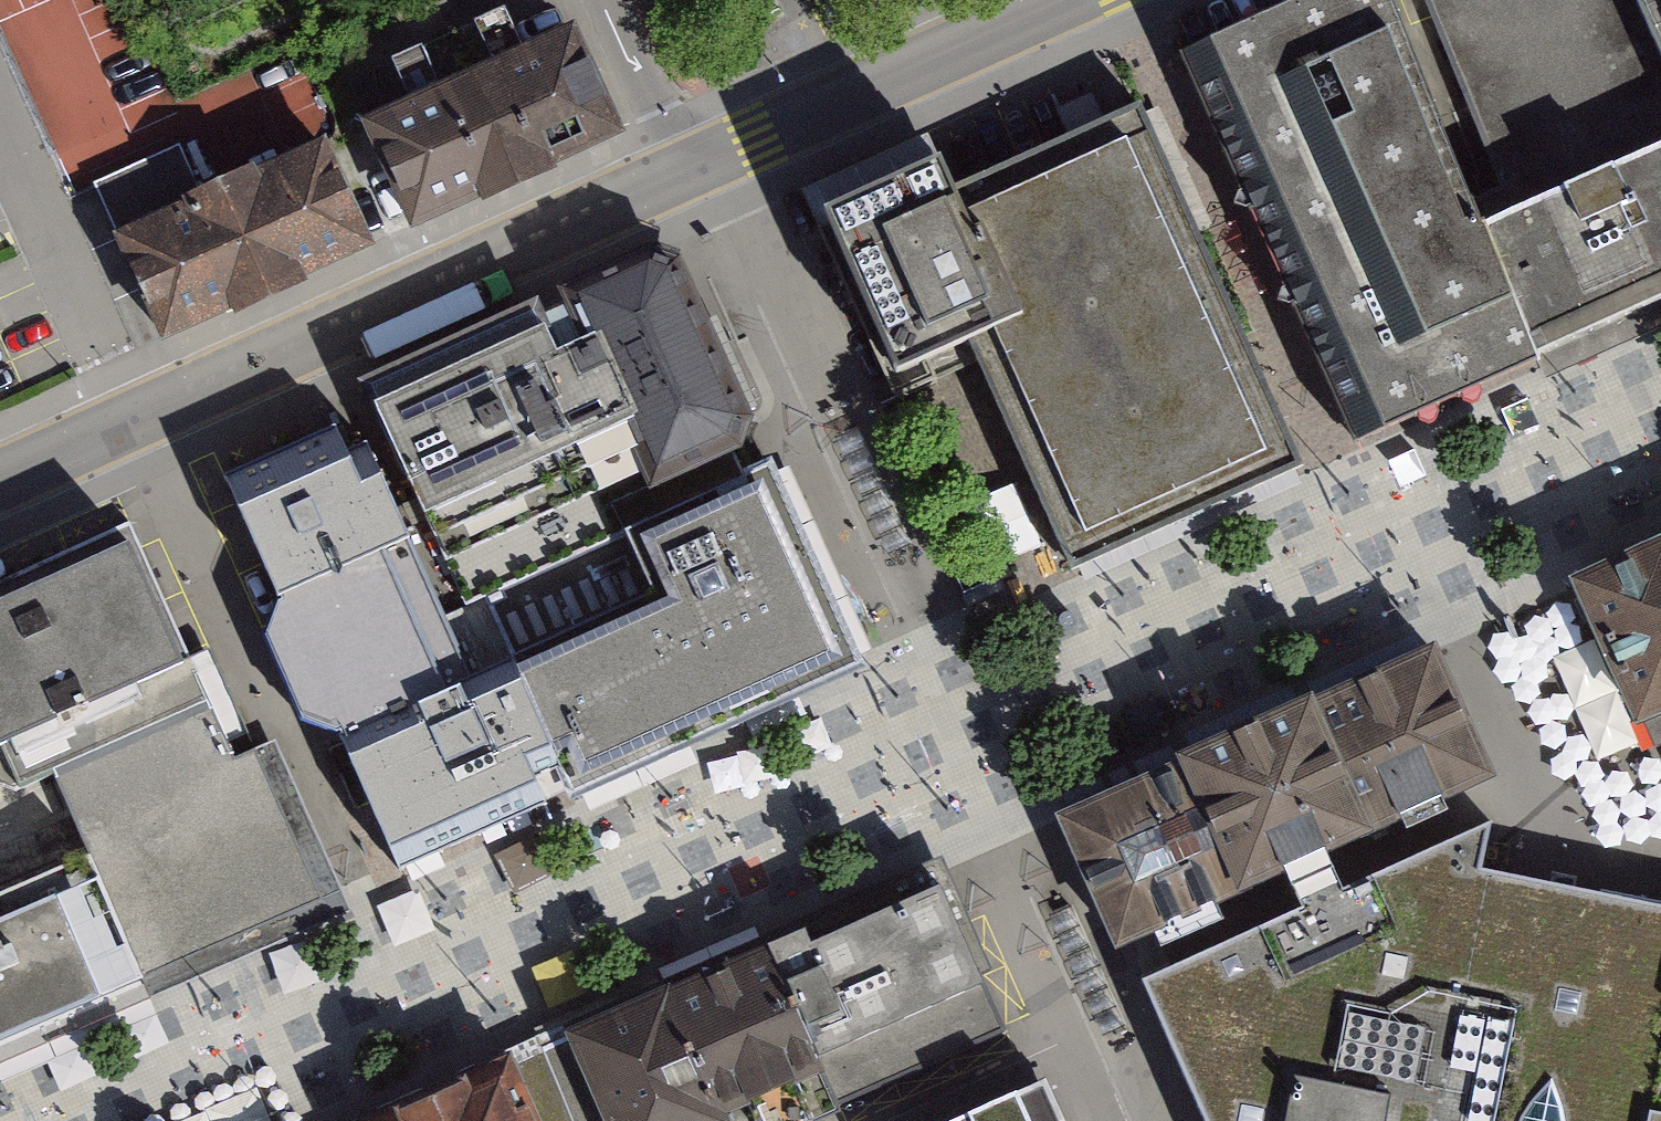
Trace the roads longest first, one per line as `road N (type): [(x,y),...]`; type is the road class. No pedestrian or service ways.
road 1 (tertiary): [(0,483),(686,181)]
road 2 (tertiary): [(686,181),(1083,0)]
road 3 (tertiary): [(611,0),(686,181)]

